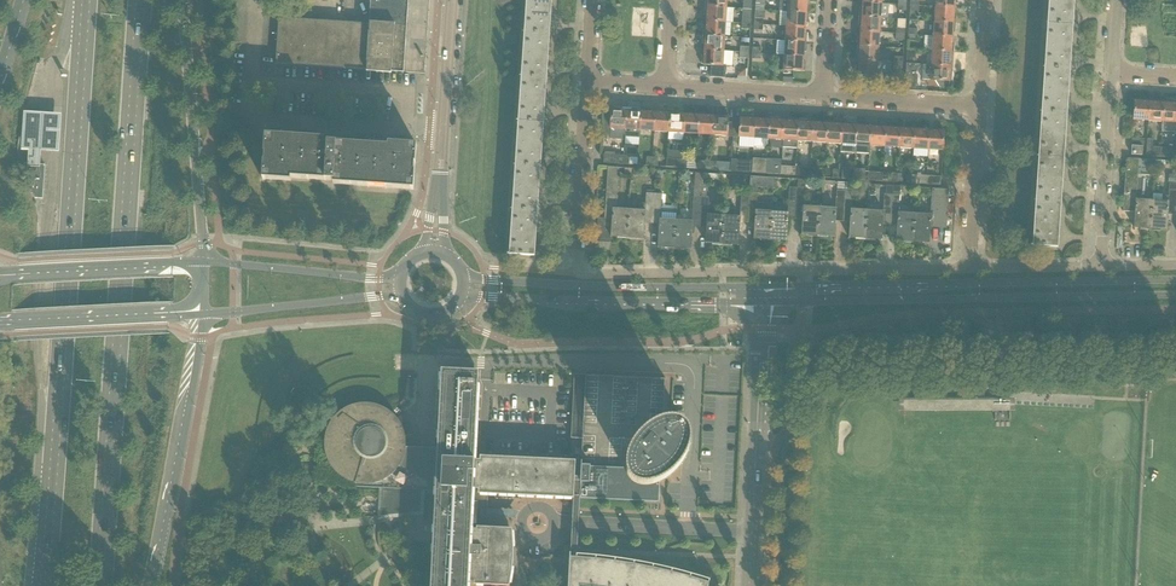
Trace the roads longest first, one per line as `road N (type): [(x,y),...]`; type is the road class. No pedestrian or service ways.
road 1 (primary): [(86,0),(41,585)]
road 2 (primary): [(100,585),(140,0)]
road 3 (secondary): [(1175,280),(762,286)]
road 4 (secondary): [(765,302),(1175,296)]
road 5 (unclassified): [(969,269),(578,270)]
road 6 (secondary): [(460,298),(765,302)]
road 7 (secondary): [(762,286),(463,278)]
road 8 (residential): [(259,11),(254,119),(443,132)]
road 9 (residential): [(748,585),(765,302)]
road 10 (primary): [(150,585),(204,315)]
road 11 (primary): [(203,263),(181,0)]
road 12 (secondary): [(0,324),(204,315)]
road 13 (secondary): [(203,263),(0,272)]
road 14 (secondary): [(204,315),(403,298)]
road 15 (secondary): [(401,277),(203,263)]
road 16 (residential): [(1101,267),(1112,73)]
road 17 (residential): [(578,270),(588,80)]
road 18 (residential): [(969,269),(981,106)]
road 19 (residential): [(981,106),(822,96)]
road 20 (residential): [(822,96),(666,86)]
road 21 (tertiary): [(443,132),(452,0)]
road 22 (unclassified): [(1101,267),(969,269)]

